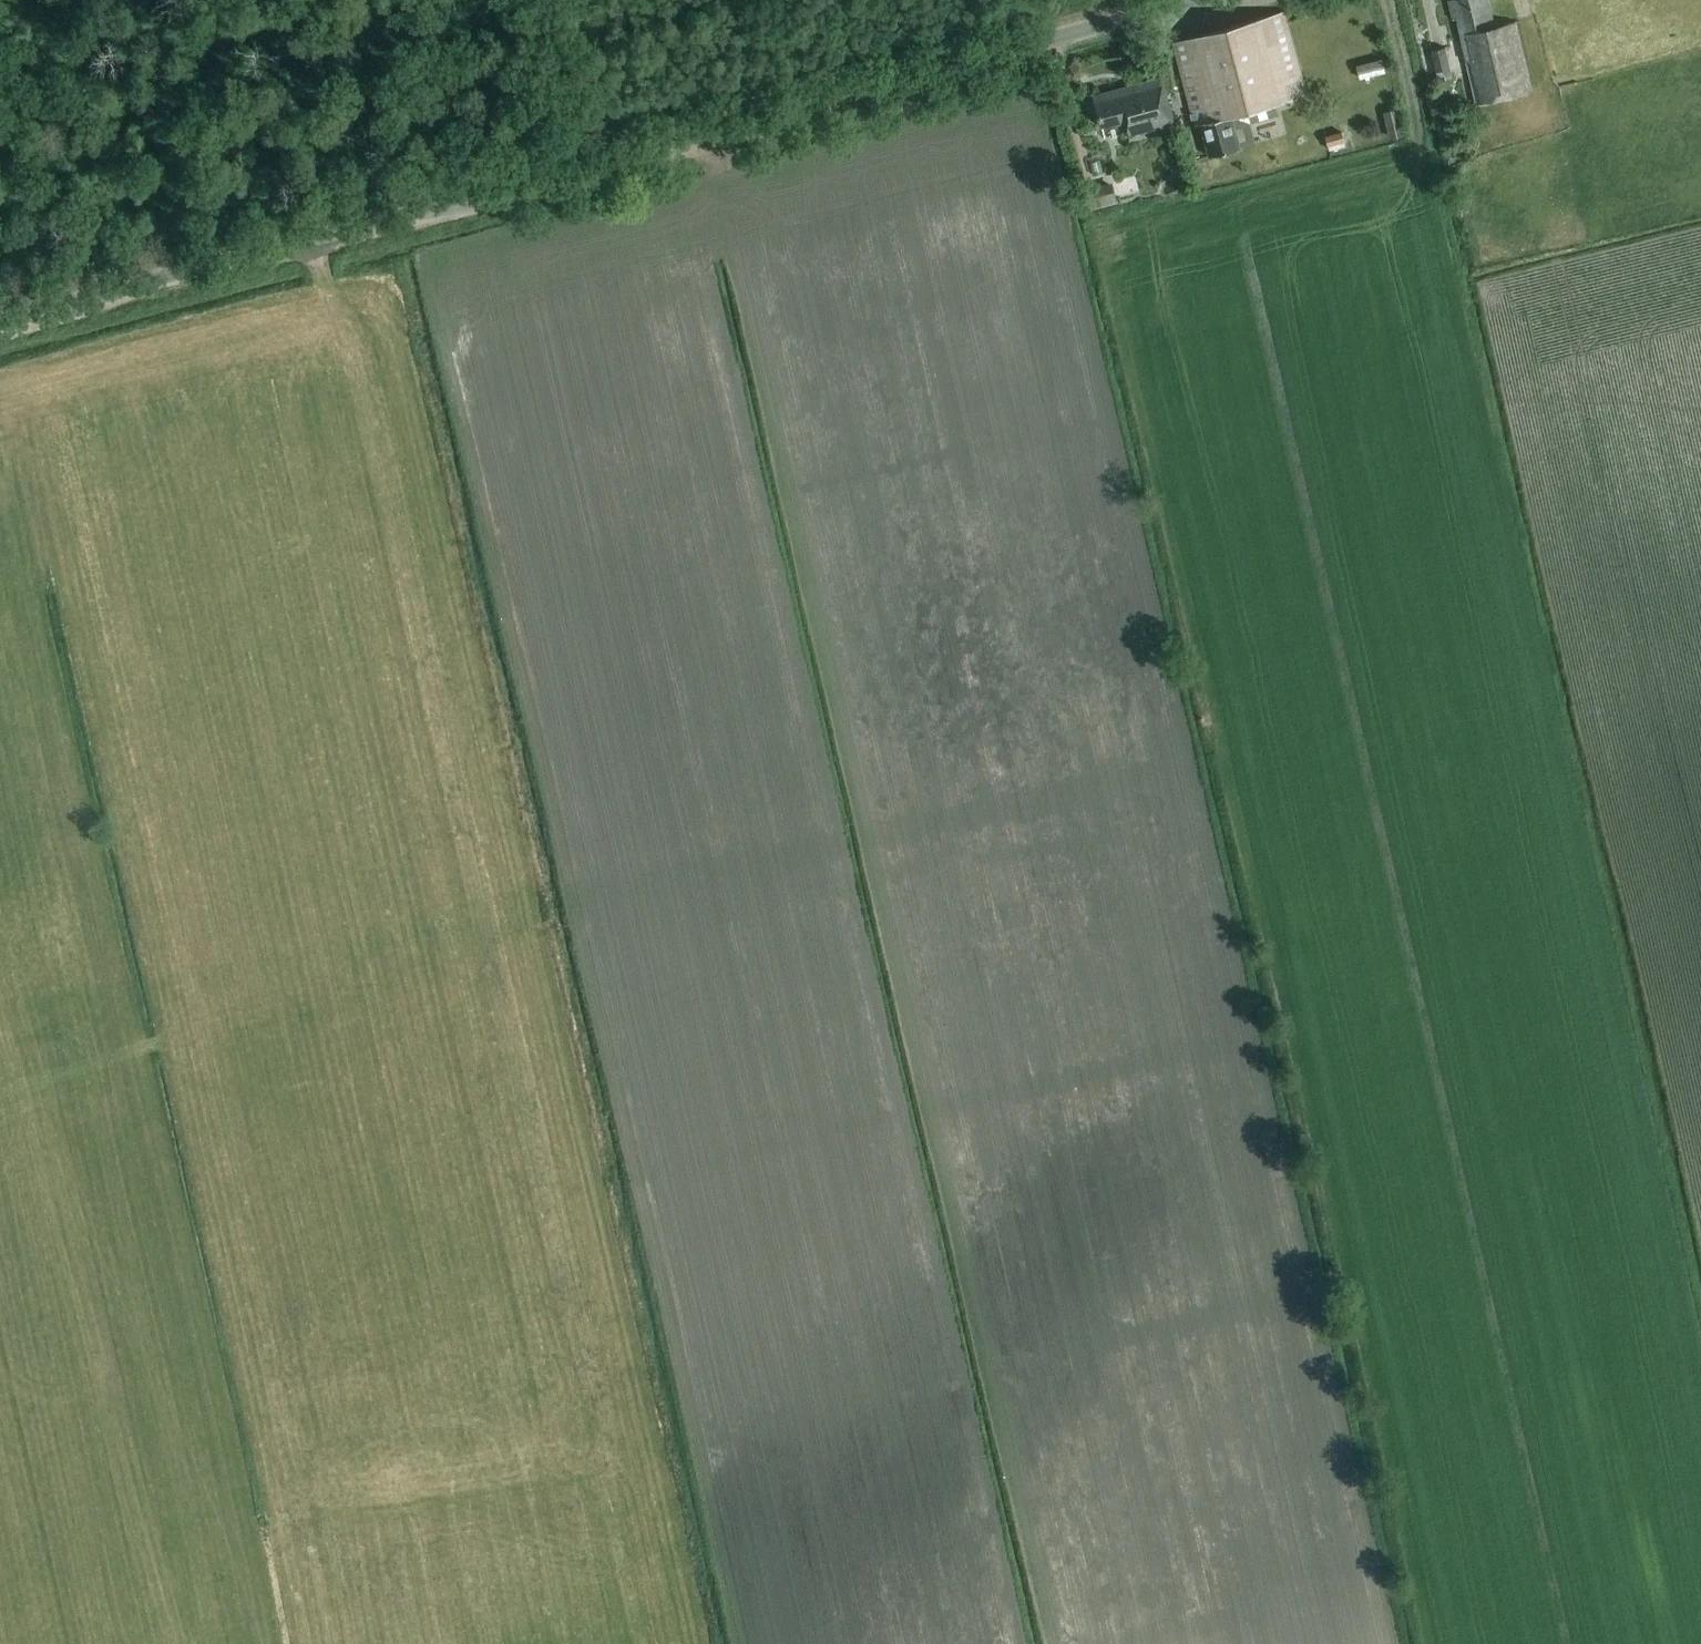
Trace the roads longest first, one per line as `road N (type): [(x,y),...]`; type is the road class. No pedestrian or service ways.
road 1 (unclassified): [(0,322),(1196,0)]

